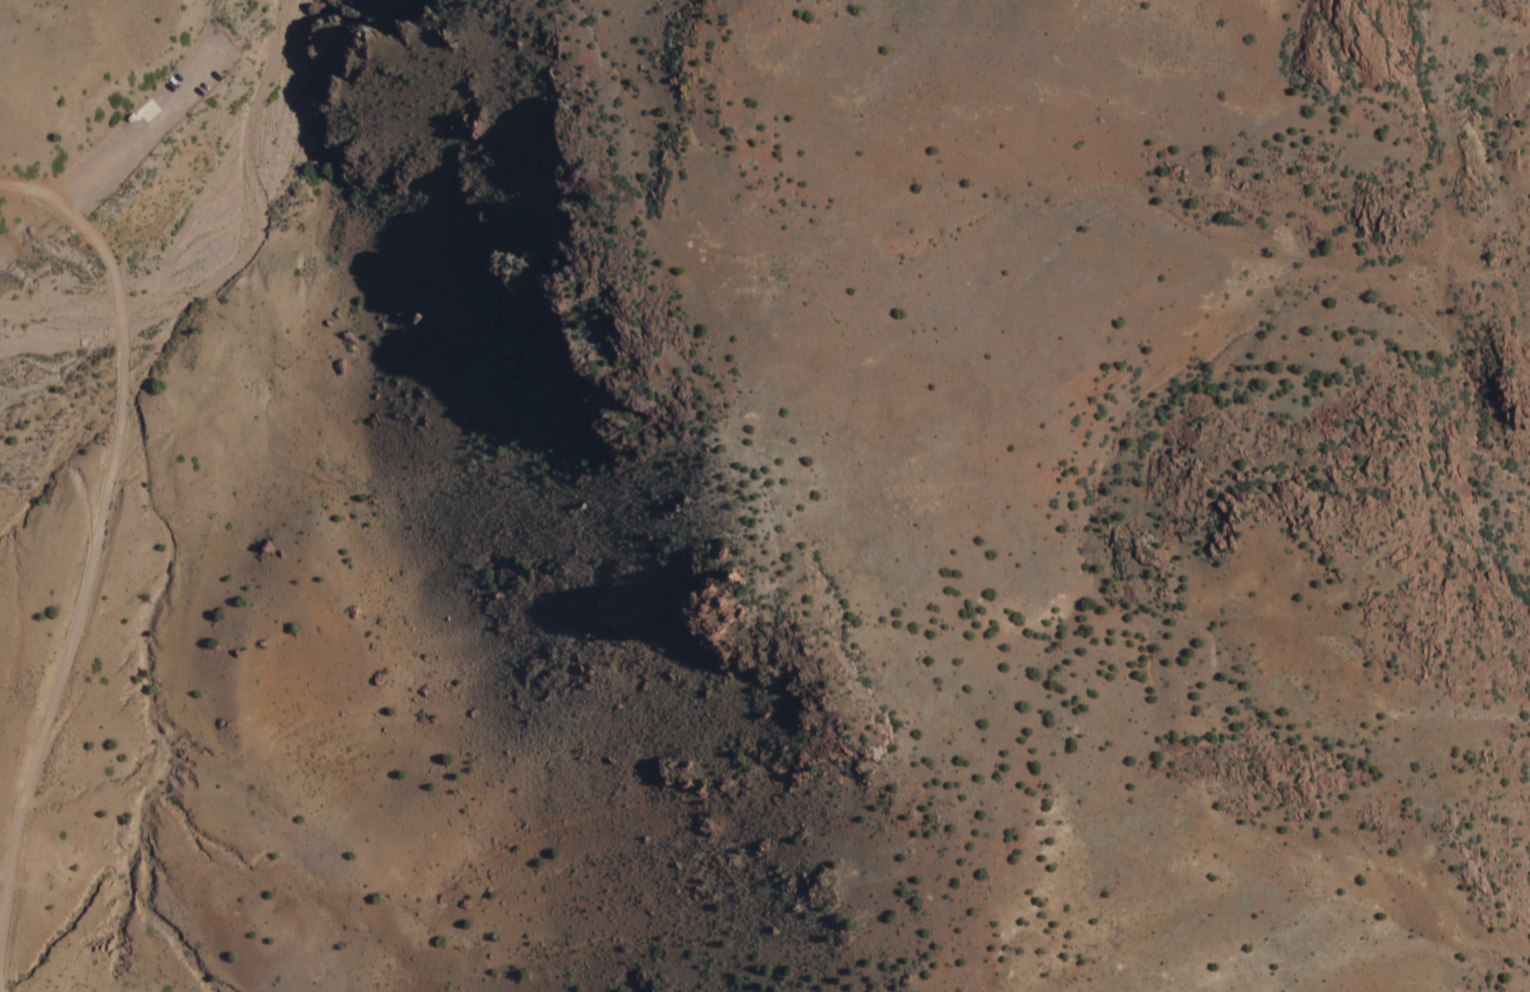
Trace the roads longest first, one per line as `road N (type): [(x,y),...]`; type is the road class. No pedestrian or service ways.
road 1 (residential): [(11,991),(130,423),(124,278),(112,247),(70,207)]

